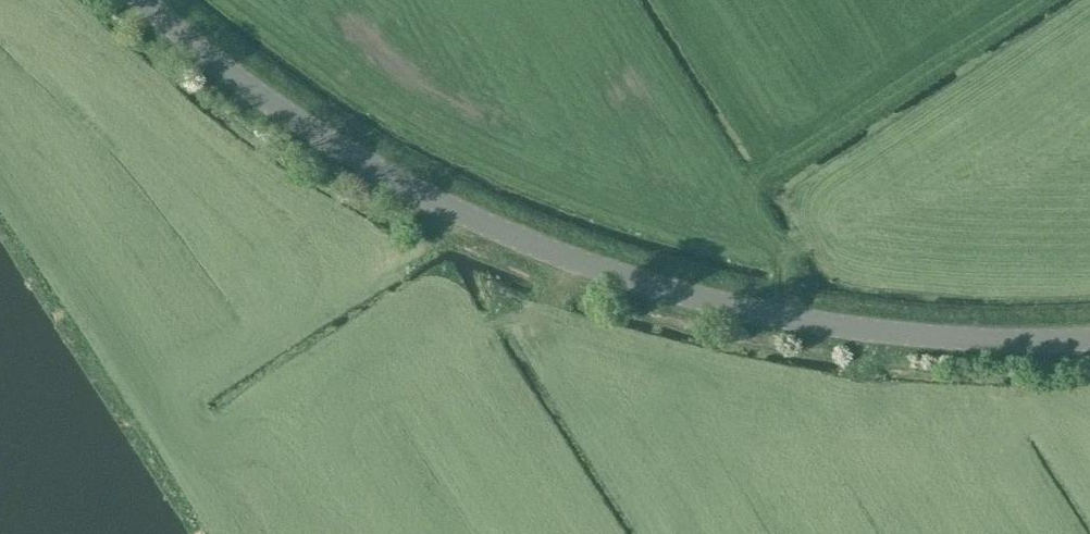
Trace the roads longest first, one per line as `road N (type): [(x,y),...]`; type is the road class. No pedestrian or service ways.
road 1 (tertiary): [(146,0),(263,99),(422,200),(593,271),(755,318),(966,345),(1089,340)]

